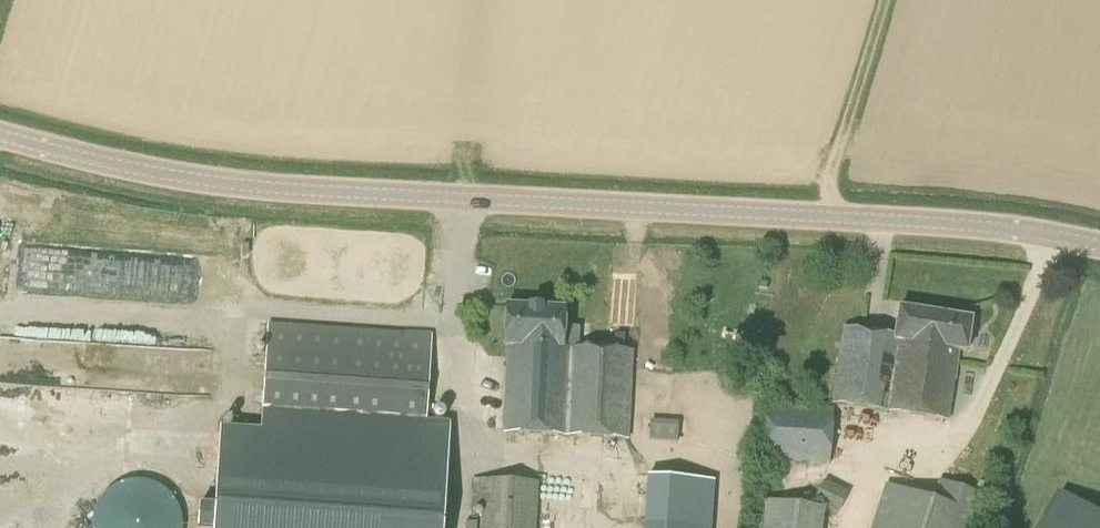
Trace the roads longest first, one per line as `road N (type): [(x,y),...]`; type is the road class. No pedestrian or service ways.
road 1 (tertiary): [(1099,245),(1005,227),(261,188),(139,169),(0,133)]

